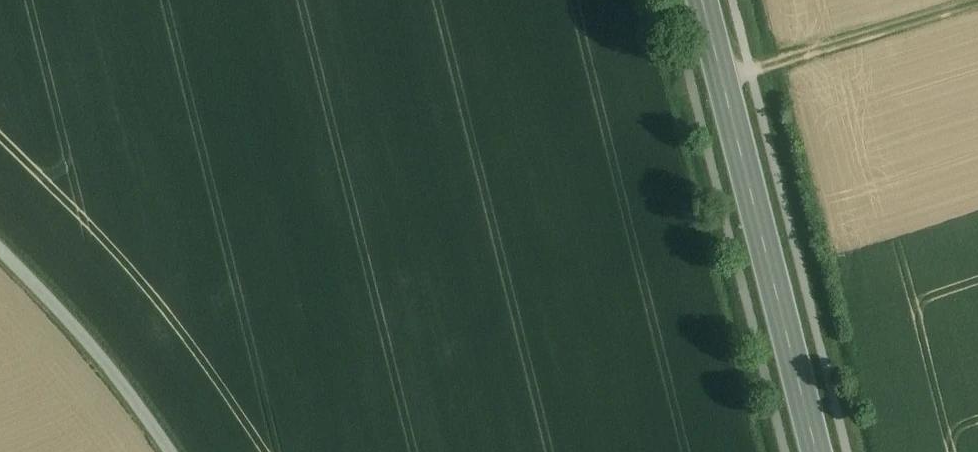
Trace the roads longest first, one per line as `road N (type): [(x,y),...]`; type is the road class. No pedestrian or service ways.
road 1 (primary): [(814,451),(700,0)]
road 2 (unclassified): [(0,245),(133,394),(172,451)]
road 3 (track): [(720,79),(974,0)]

